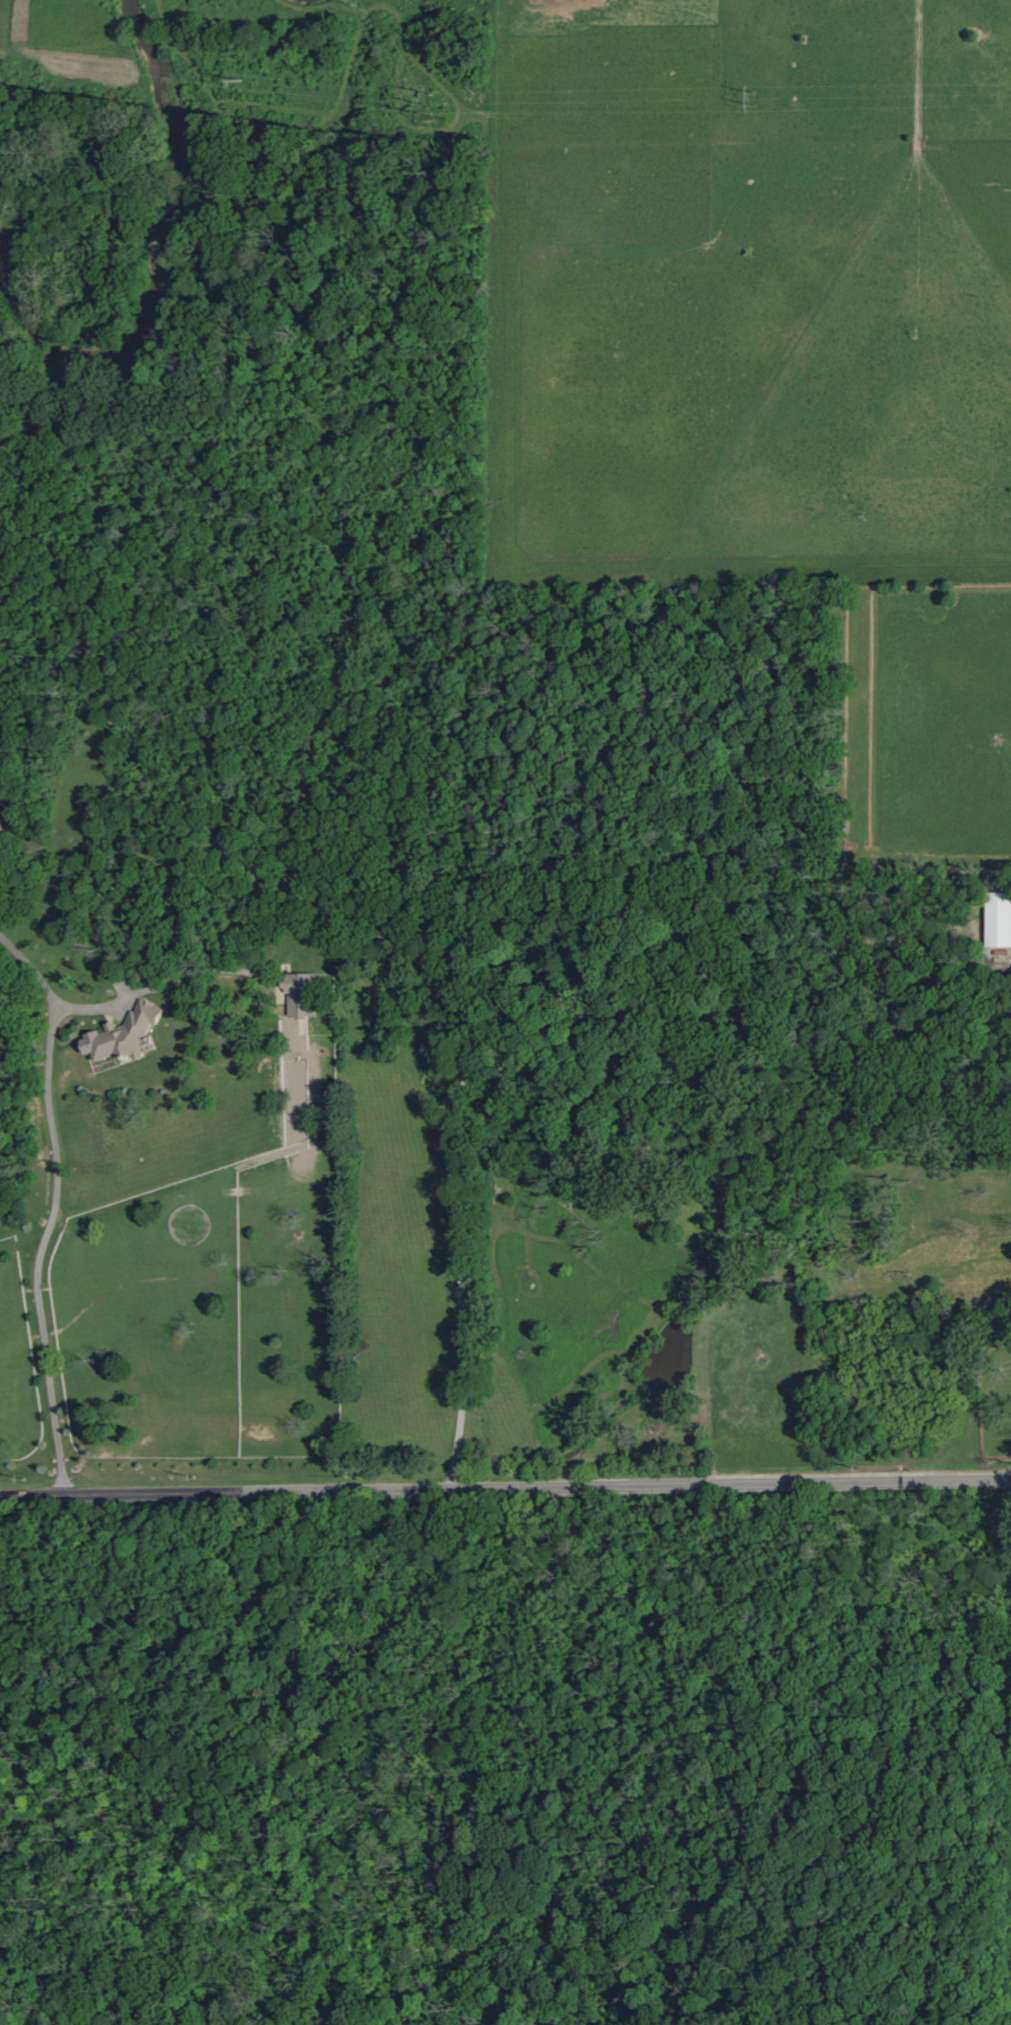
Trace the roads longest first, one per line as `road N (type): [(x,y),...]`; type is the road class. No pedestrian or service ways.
road 1 (tertiary): [(1010,1481),(0,1497)]

